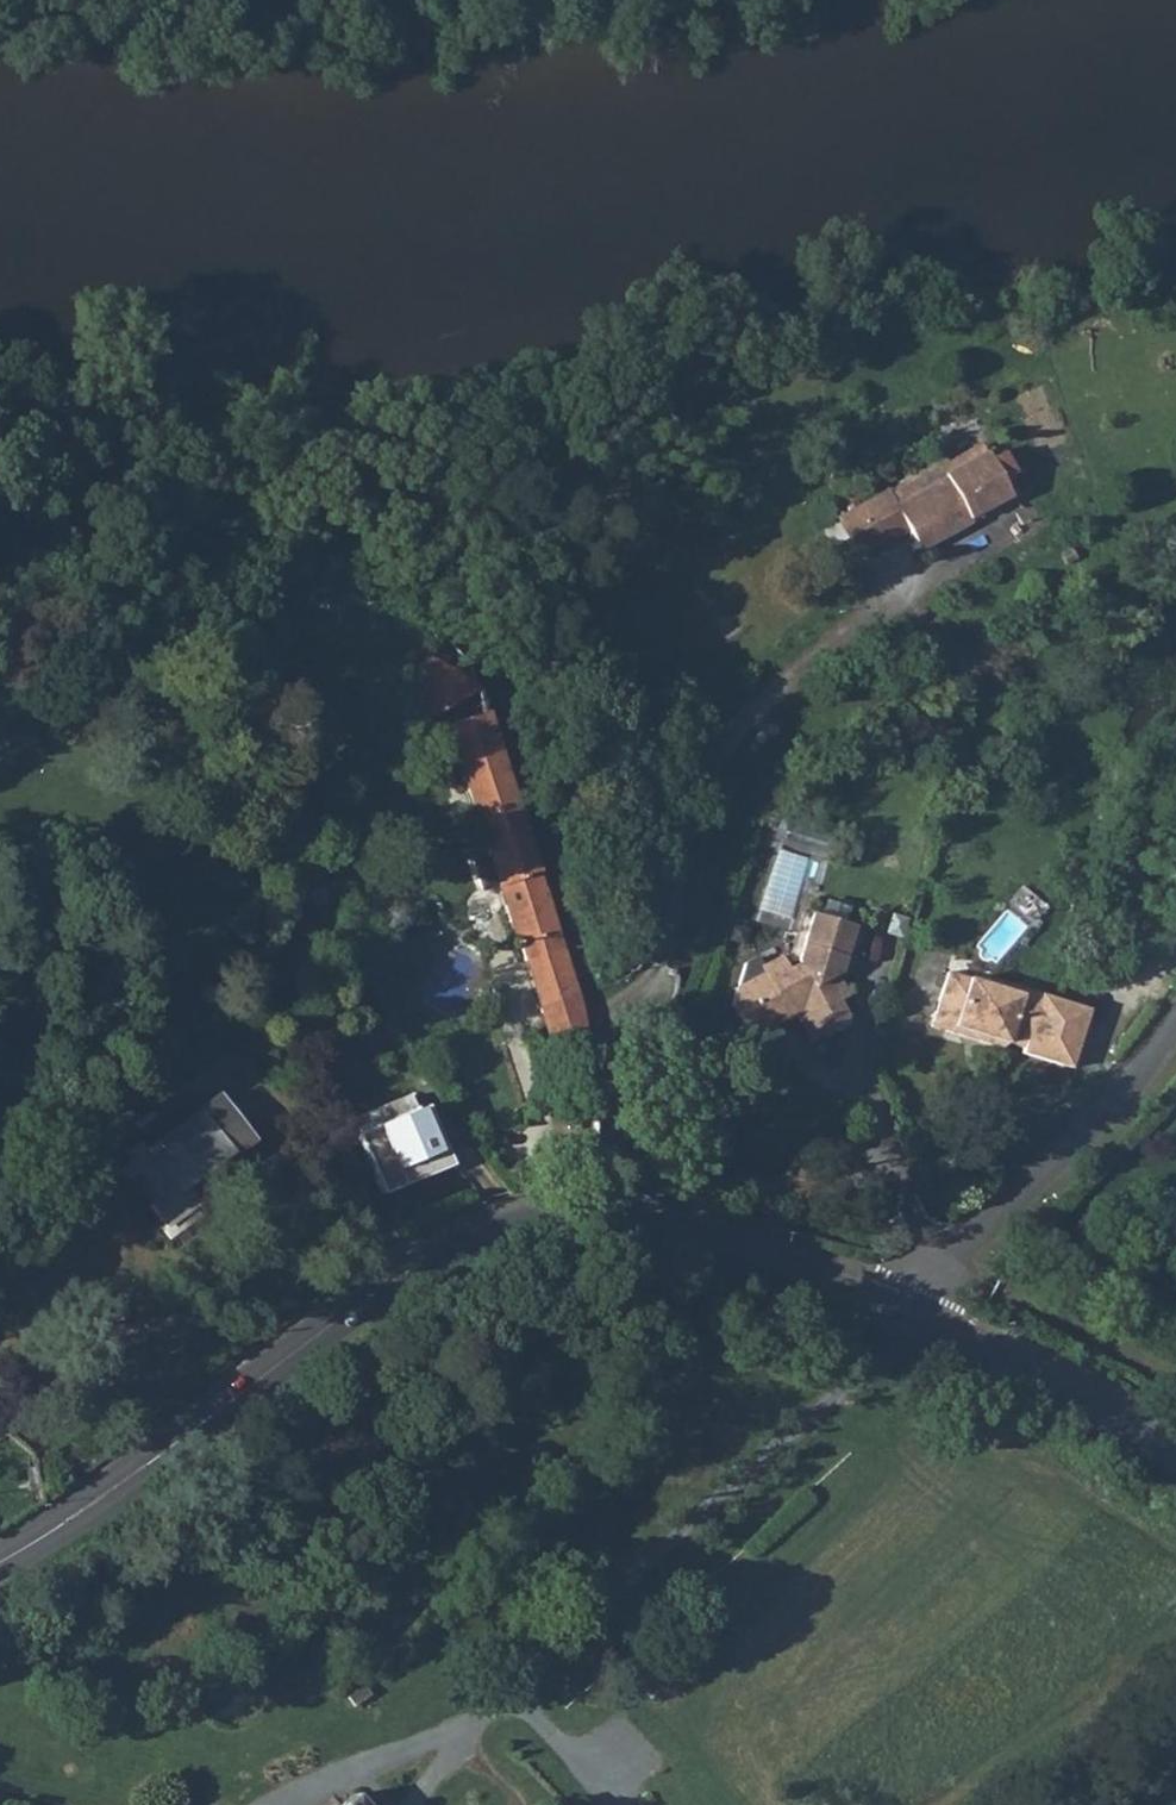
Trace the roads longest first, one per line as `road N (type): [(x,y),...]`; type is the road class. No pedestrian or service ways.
road 1 (tertiary): [(0,1562),(78,1516),(396,1276),(506,1226),(617,1220),(722,1248),(885,1311)]
road 2 (residential): [(885,1311),(926,1269),(1045,1182),(1175,1035)]
road 3 (tertiary): [(885,1311),(1038,1378),(1175,1457)]

